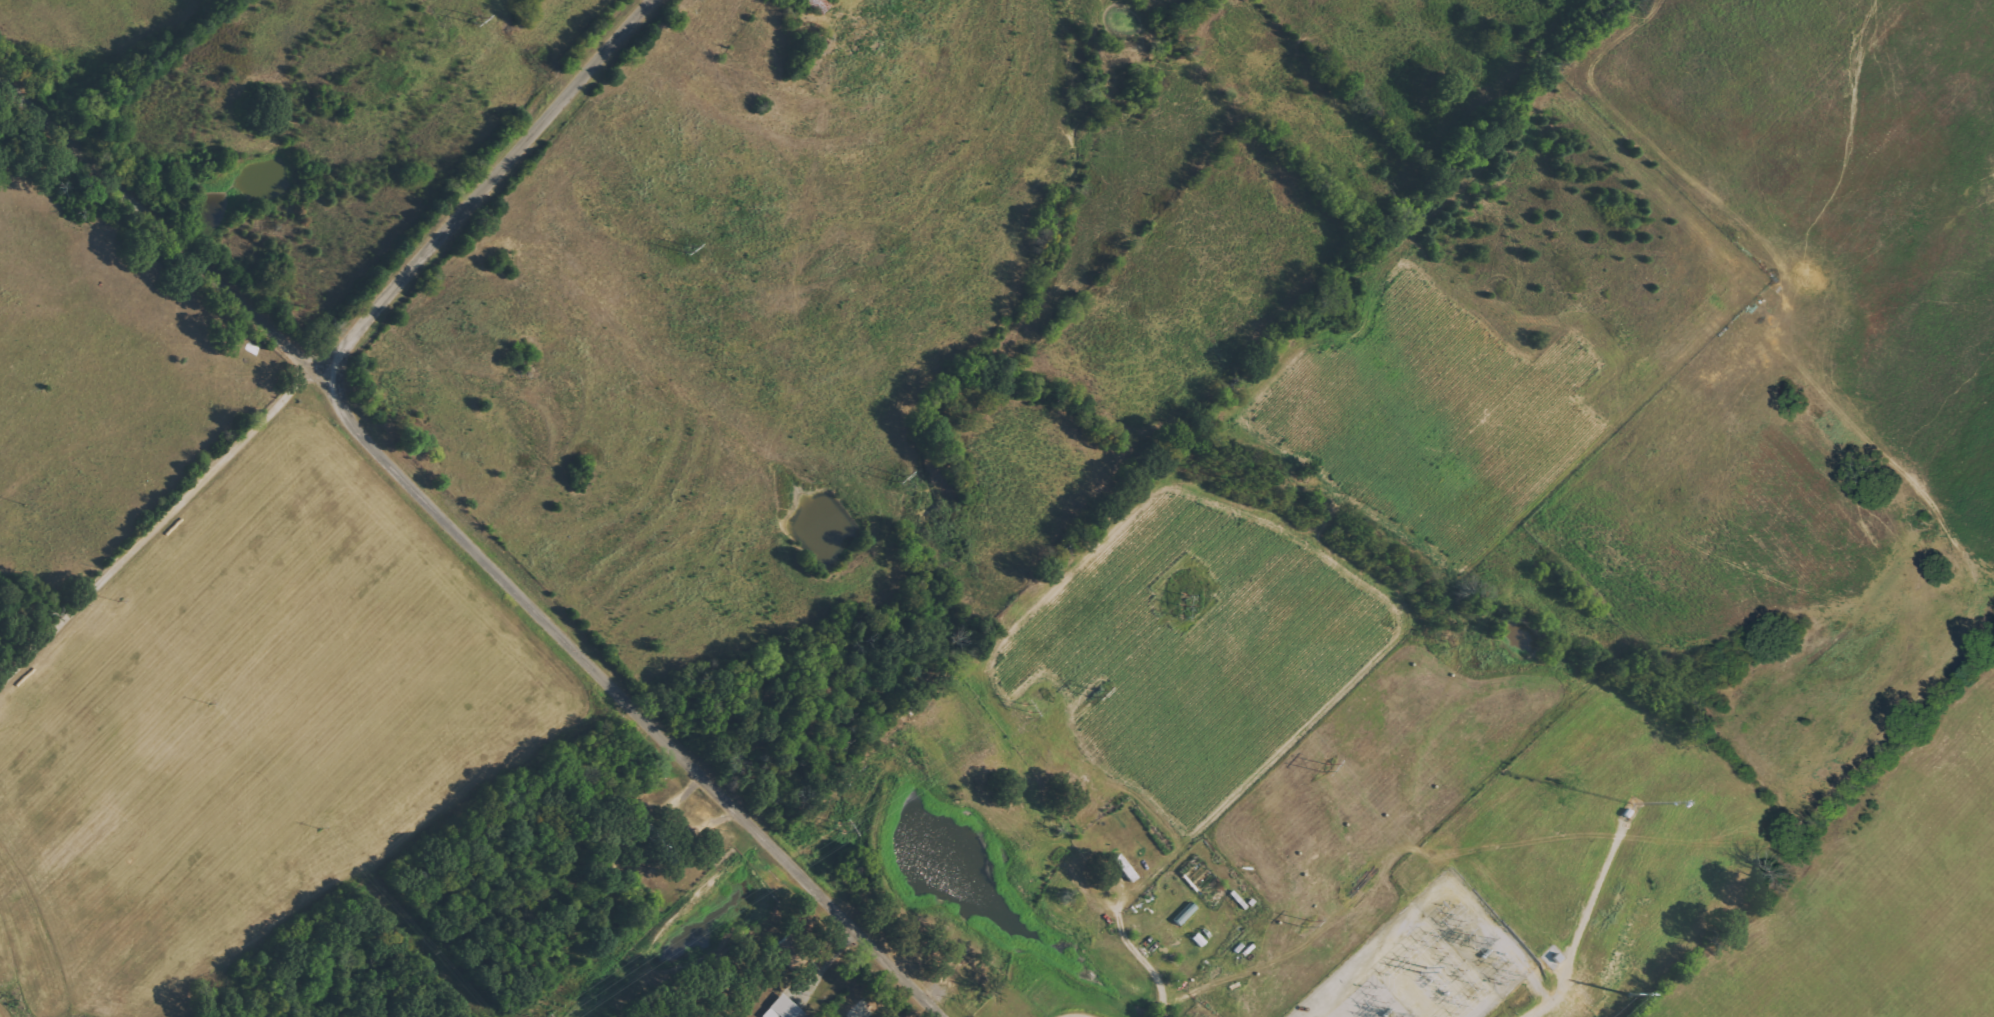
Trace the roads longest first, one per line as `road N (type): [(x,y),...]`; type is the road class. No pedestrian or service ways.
road 1 (residential): [(928,1016),(643,728),(309,367)]
road 2 (residential): [(309,367),(648,0)]
road 3 (residential): [(0,679),(309,367)]
road 4 (residential): [(309,367),(0,58)]

